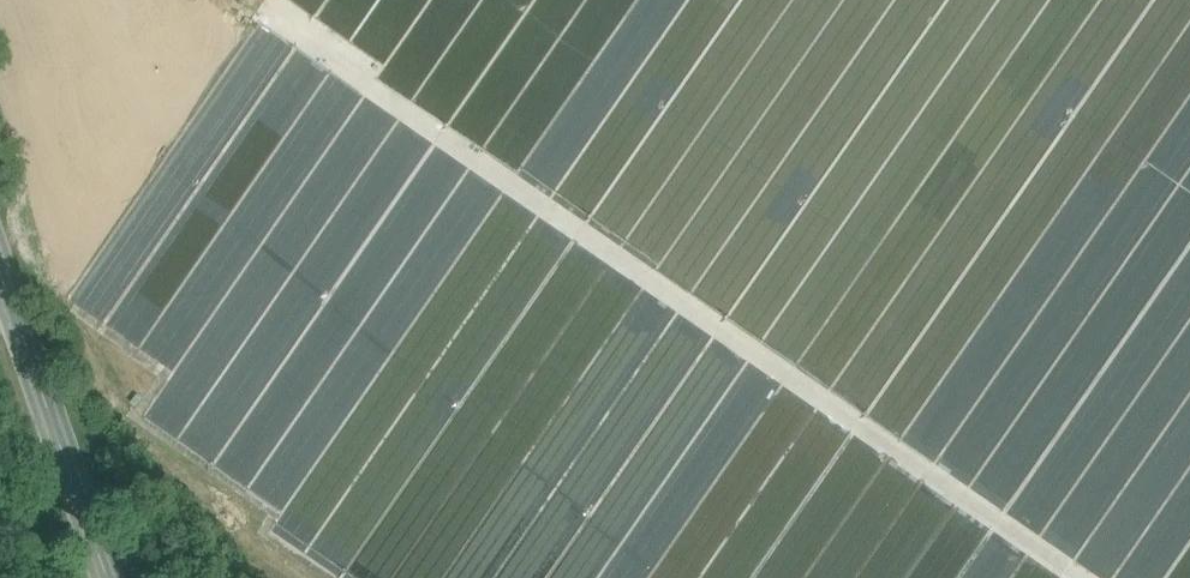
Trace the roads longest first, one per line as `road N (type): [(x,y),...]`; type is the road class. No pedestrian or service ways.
road 1 (secondary): [(107,577),(0,274)]

